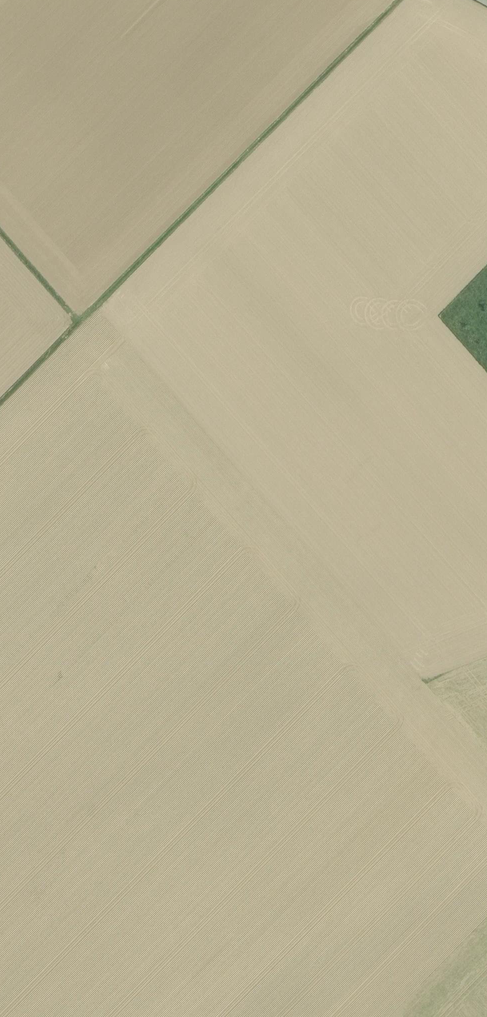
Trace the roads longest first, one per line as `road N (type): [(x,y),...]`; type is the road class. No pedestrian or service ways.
road 1 (track): [(0,404),(398,0)]
road 2 (track): [(80,322),(0,230)]

